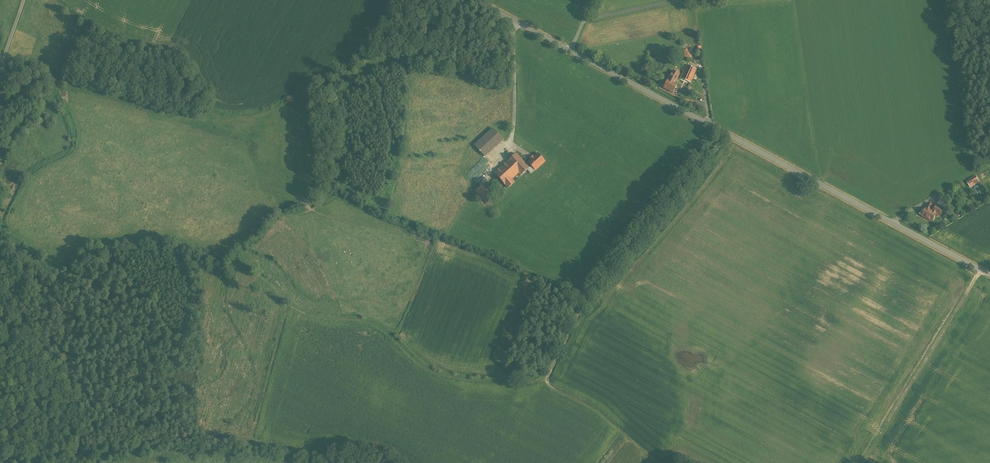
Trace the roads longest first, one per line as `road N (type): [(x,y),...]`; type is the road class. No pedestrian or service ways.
road 1 (tertiary): [(571,50),(989,275)]
road 2 (track): [(723,132),(604,275),(543,380)]
road 3 (track): [(8,247),(41,270),(137,253),(225,275),(250,269),(286,299)]
road 4 (track): [(286,299),(321,318),(379,327),(431,372),(543,380)]
road 5 (track): [(983,271),(864,462)]
road 6 (track): [(286,299),(252,439)]
road 7 (track): [(543,380),(589,404),(658,462)]

